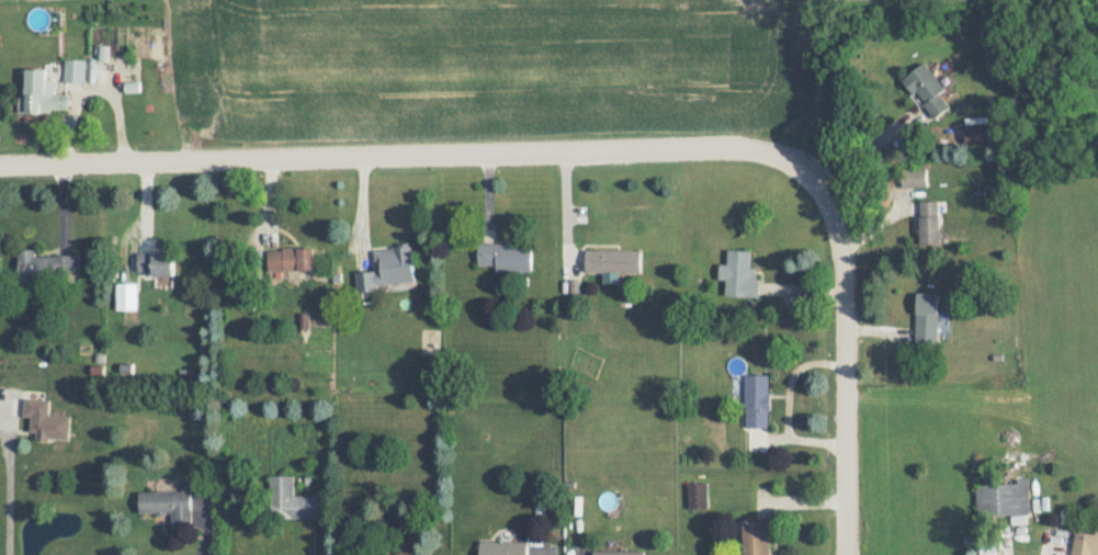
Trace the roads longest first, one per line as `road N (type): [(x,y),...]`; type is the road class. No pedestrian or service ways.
road 1 (residential): [(845,554),(839,253),(811,172),(778,146),(720,139),(0,156)]

